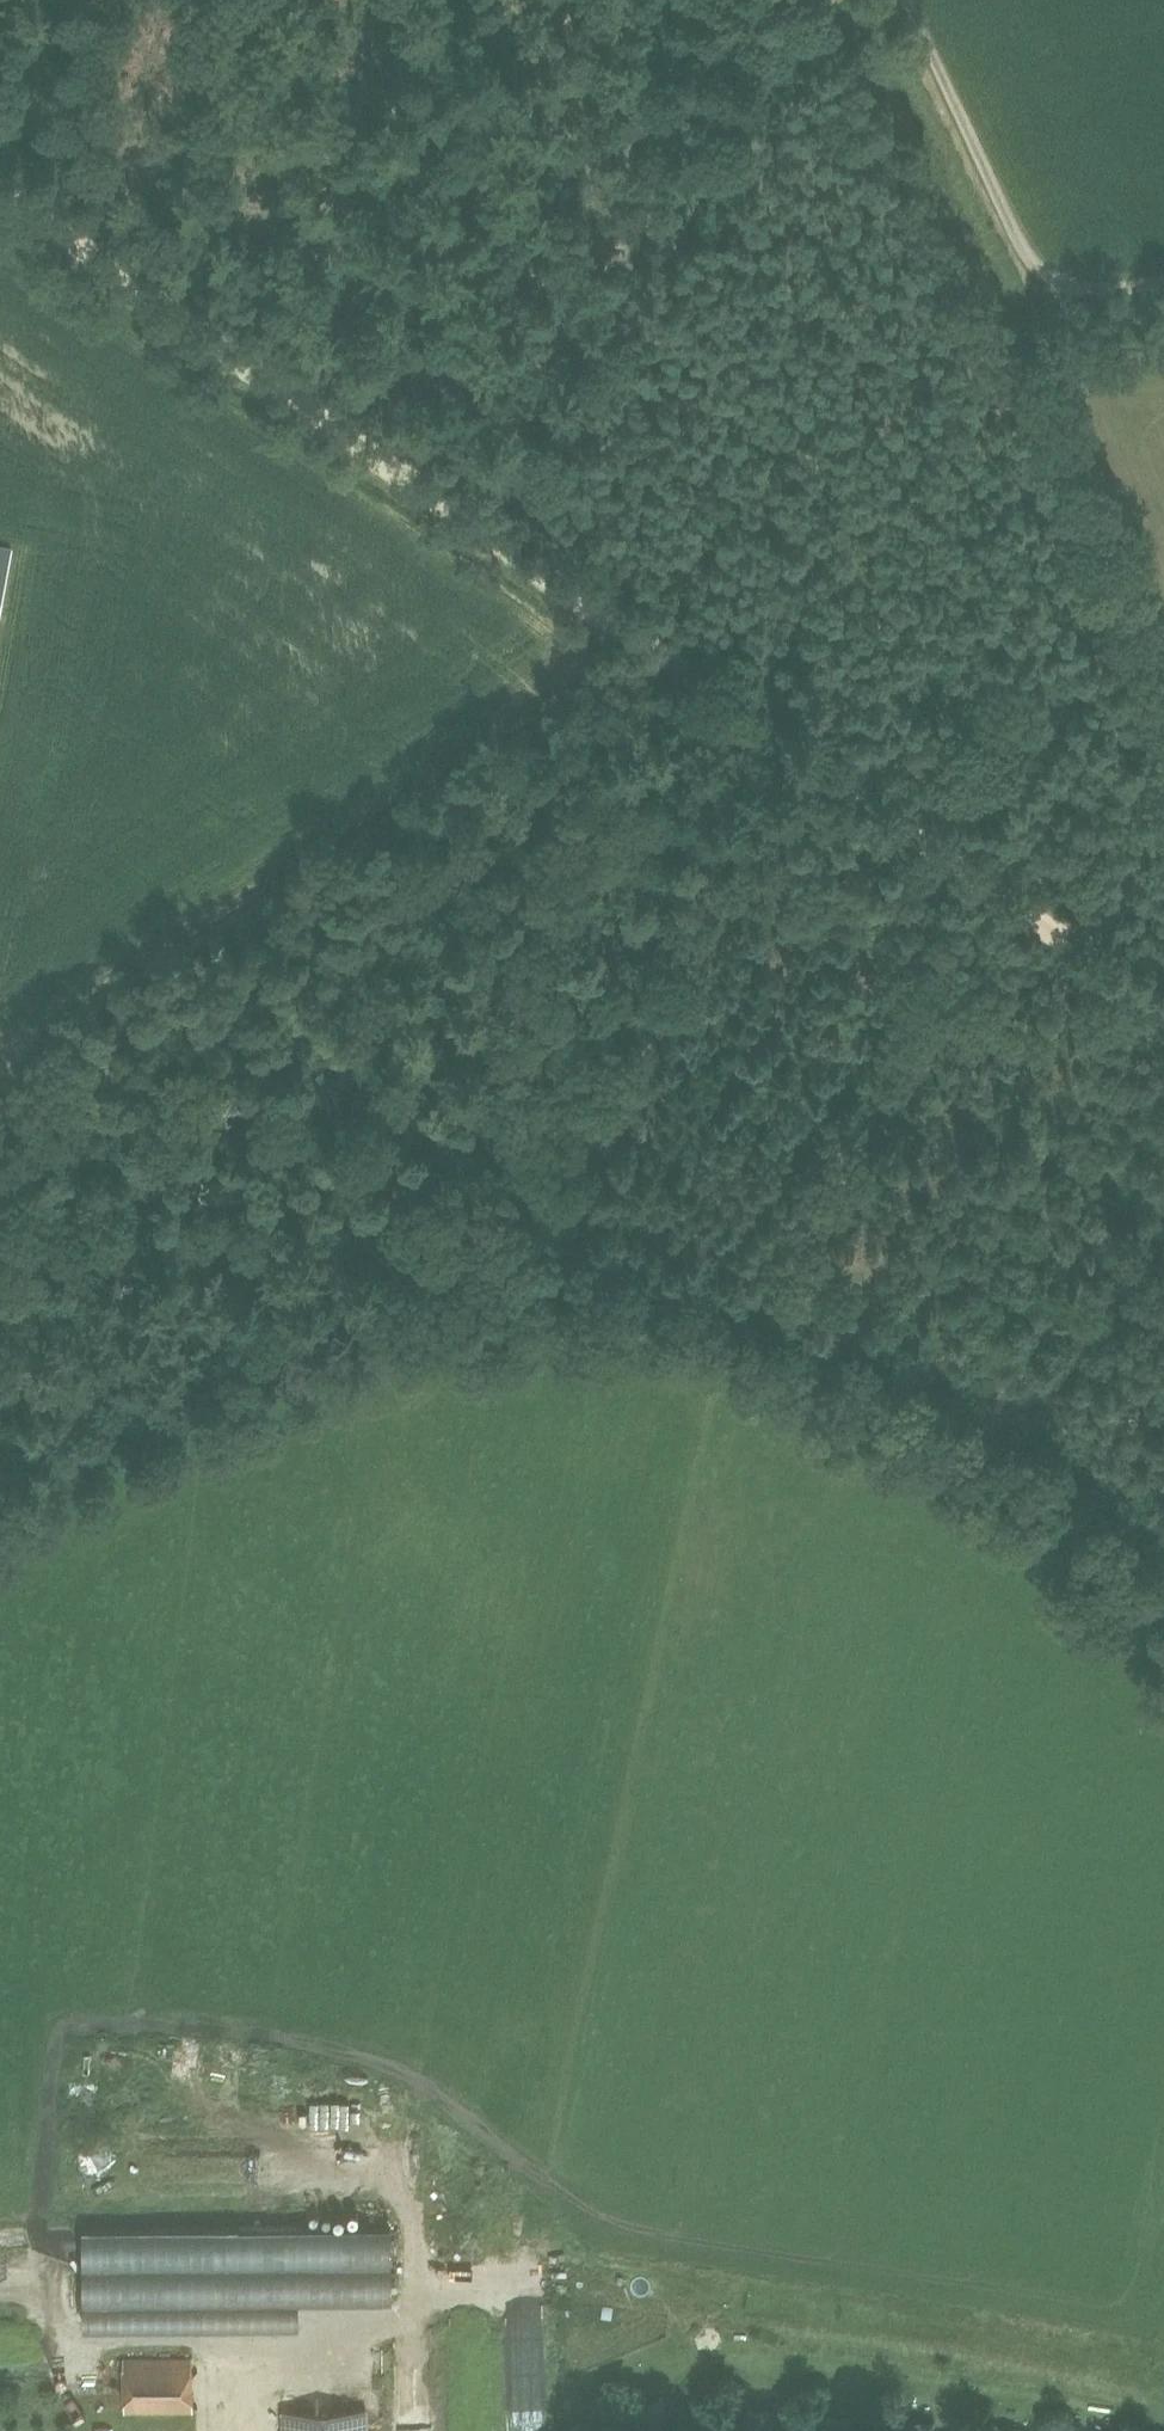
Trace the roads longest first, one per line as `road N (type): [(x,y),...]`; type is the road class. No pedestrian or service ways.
road 1 (track): [(1163,1012),(0,198)]

